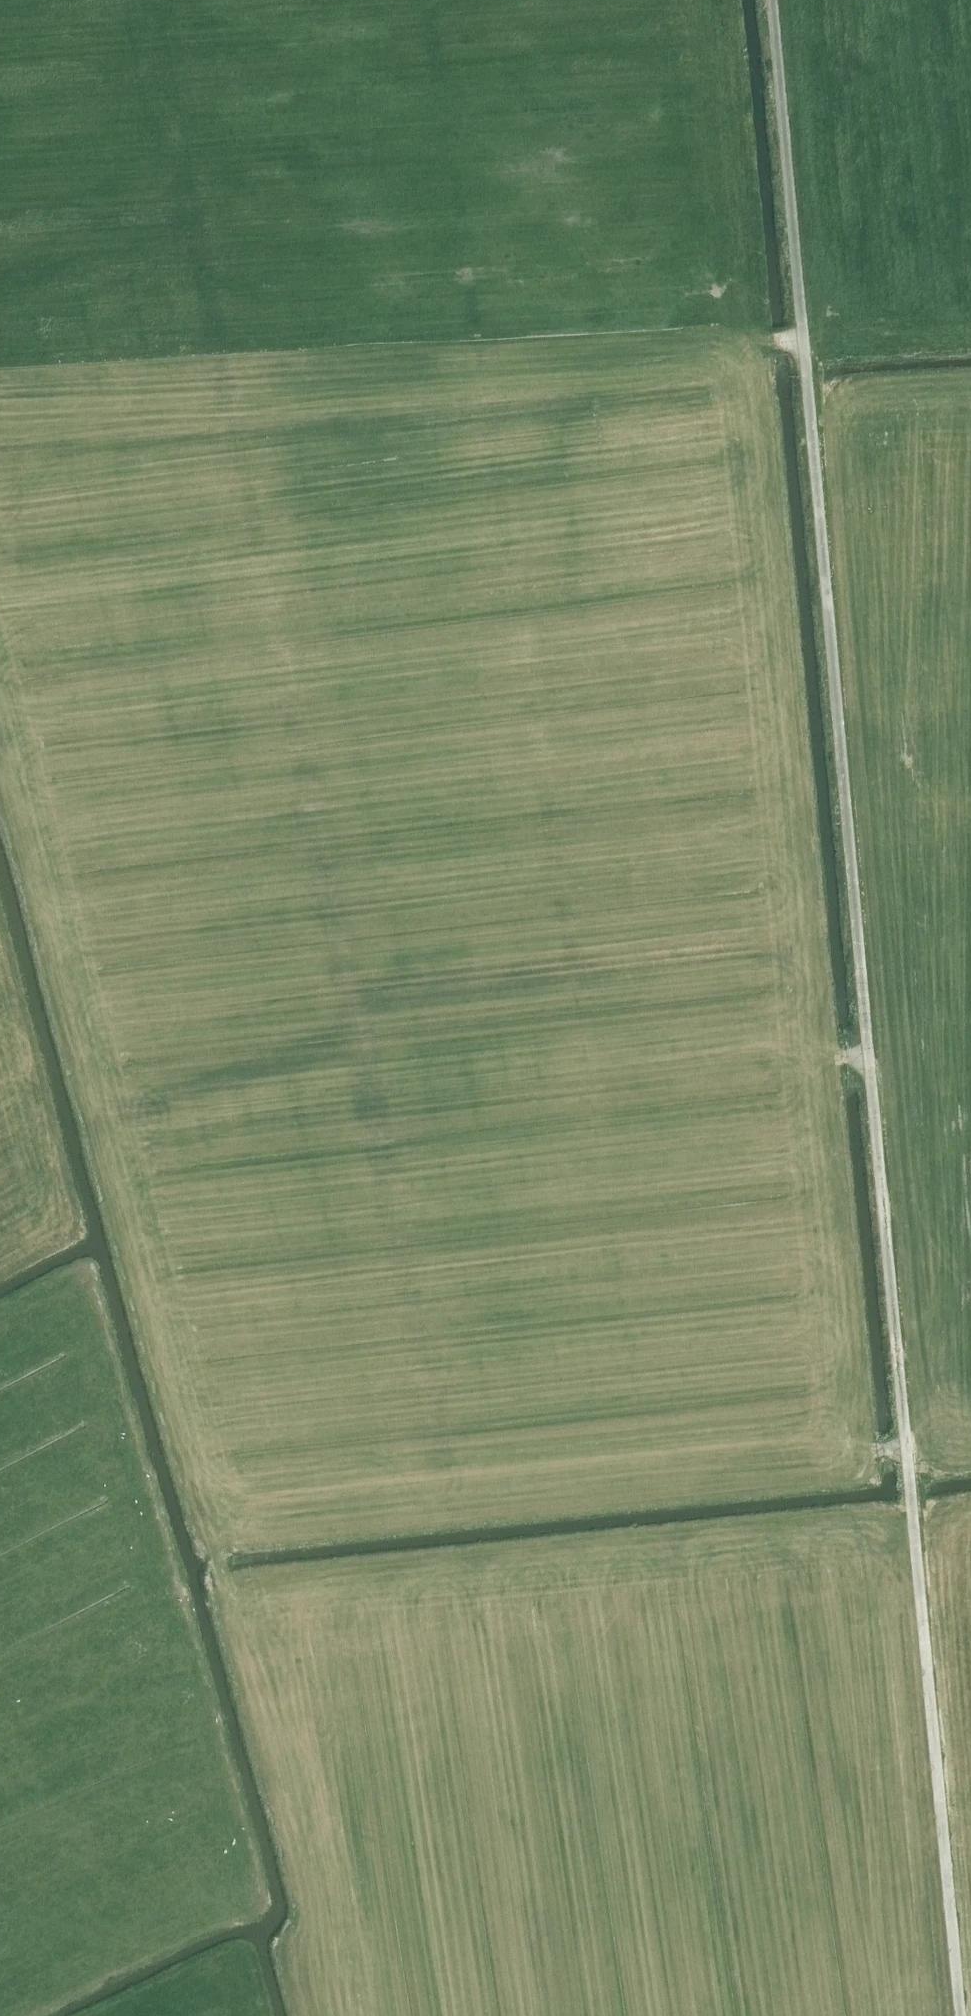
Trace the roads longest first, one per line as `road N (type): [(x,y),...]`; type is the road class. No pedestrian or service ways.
road 1 (track): [(773,0),(962,2015)]

